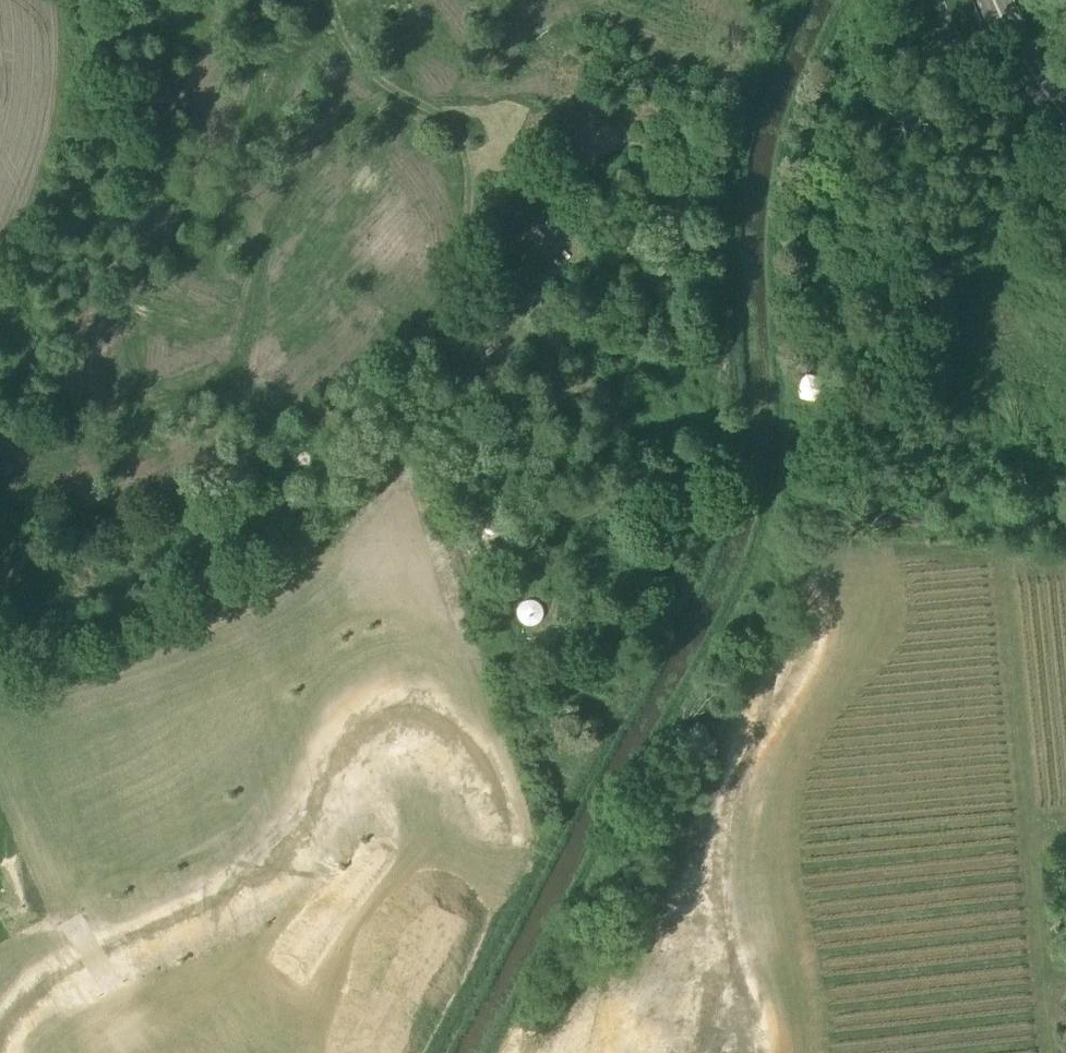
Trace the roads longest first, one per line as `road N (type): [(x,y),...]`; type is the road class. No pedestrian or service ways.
road 1 (primary): [(1065,121),(991,0)]

